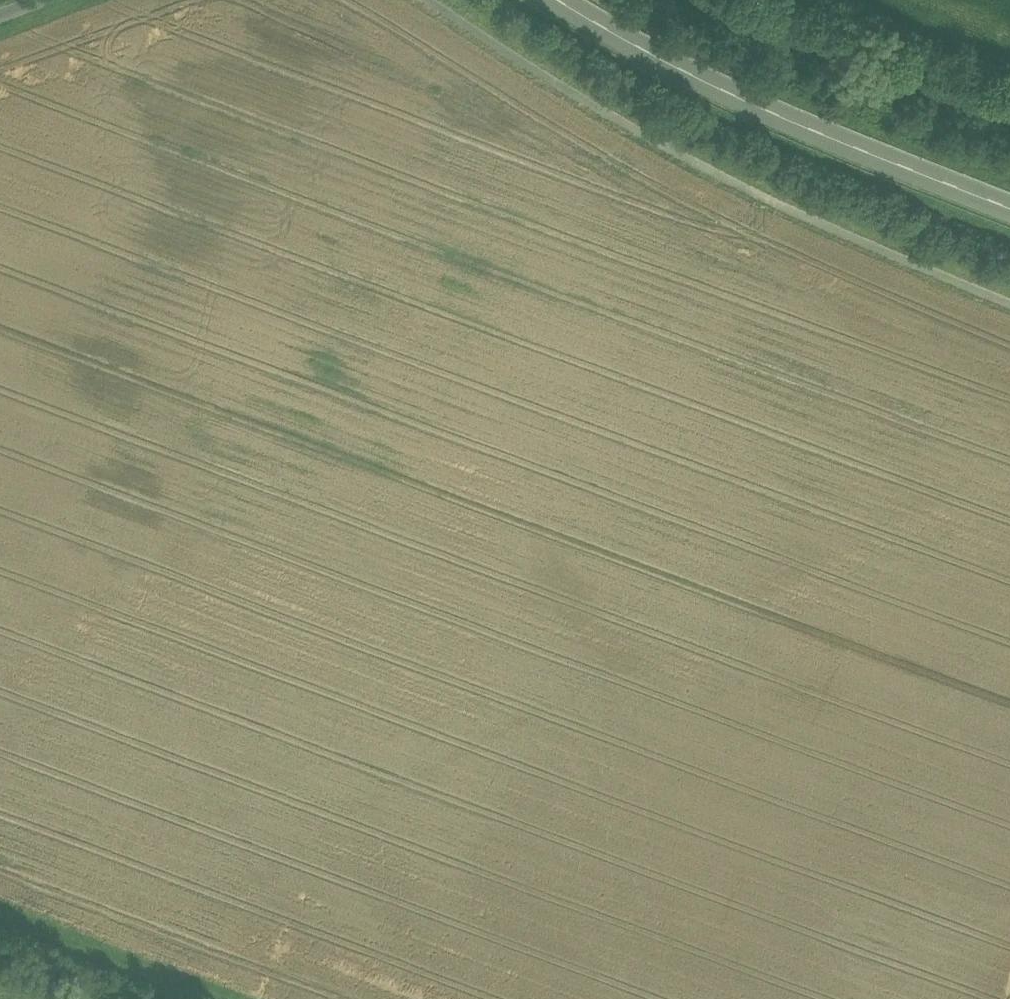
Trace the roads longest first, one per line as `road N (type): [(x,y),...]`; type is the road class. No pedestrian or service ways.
road 1 (track): [(433,0),(600,107),(812,219),(1009,303)]
road 2 (tertiary): [(1009,200),(766,105),(565,0)]

